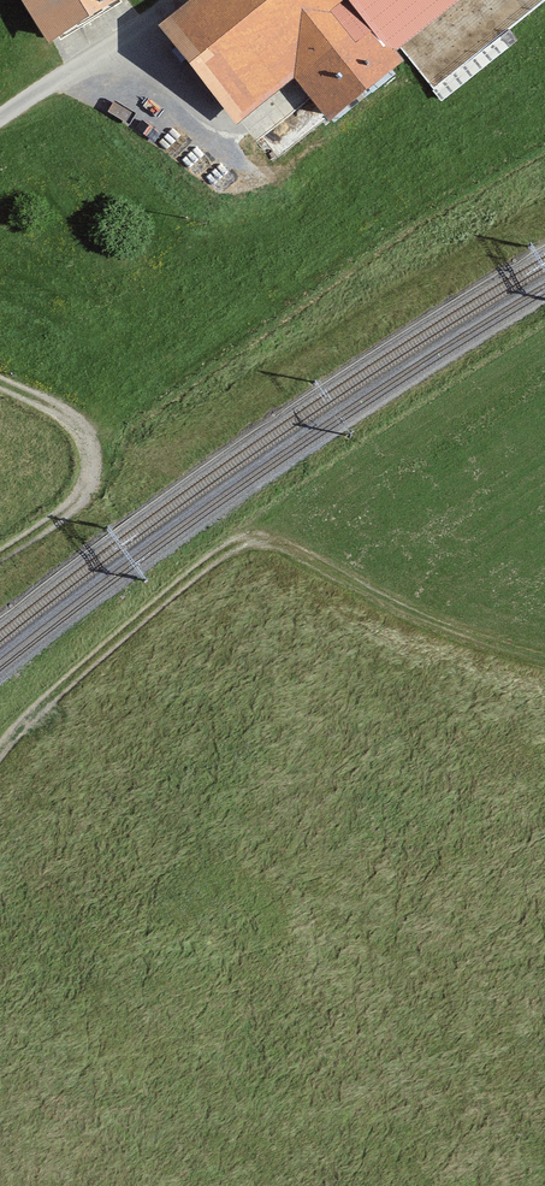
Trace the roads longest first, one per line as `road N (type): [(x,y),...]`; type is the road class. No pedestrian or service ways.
road 1 (track): [(0,753),(106,648),(246,541),(281,544),(407,610),(544,659)]
road 2 (track): [(0,381),(71,419),(91,460),(79,499),(0,557)]

